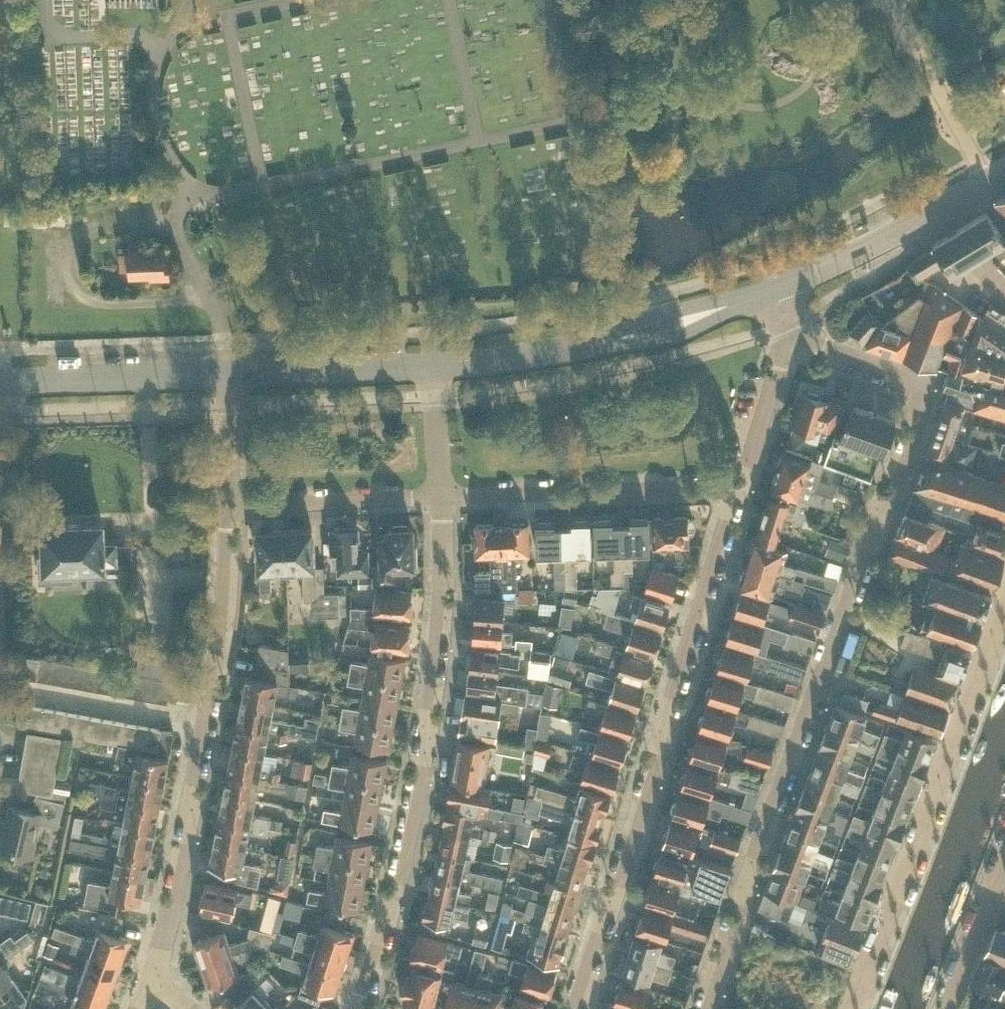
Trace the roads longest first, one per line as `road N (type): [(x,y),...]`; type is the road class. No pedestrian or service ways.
road 1 (residential): [(706,1008),(929,394),(790,340)]
road 2 (residential): [(576,1008),(739,491)]
road 3 (residential): [(361,1008),(419,790),(436,679),(444,495)]
road 4 (residential): [(149,981),(219,629),(227,501)]
road 5 (residential): [(850,1008),(1004,601)]
road 6 (tertiary): [(435,367),(552,352),(773,289)]
road 7 (residential): [(444,495),(739,491)]
road 8 (tertiary): [(773,289),(917,225),(1004,170)]
road 9 (tertiary): [(0,387),(225,375)]
road 10 (residential): [(227,501),(444,495)]
road 11 (tertiary): [(225,375),(435,367)]
road 12 (residential): [(739,491),(790,340)]
road 13 (residential): [(945,1008),(1004,861)]
road 14 (residential): [(444,495),(435,367)]
road 15 (residential): [(227,501),(225,375)]

